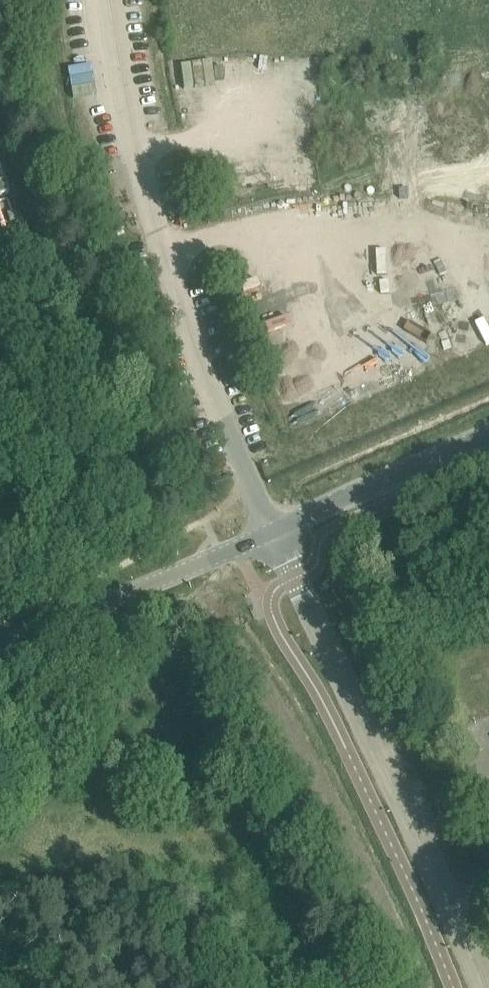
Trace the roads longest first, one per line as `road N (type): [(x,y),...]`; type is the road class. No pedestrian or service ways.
road 1 (tertiary): [(483,987),(273,531)]
road 2 (unclassified): [(0,646),(273,531)]
road 3 (tertiary): [(488,435),(273,531)]

